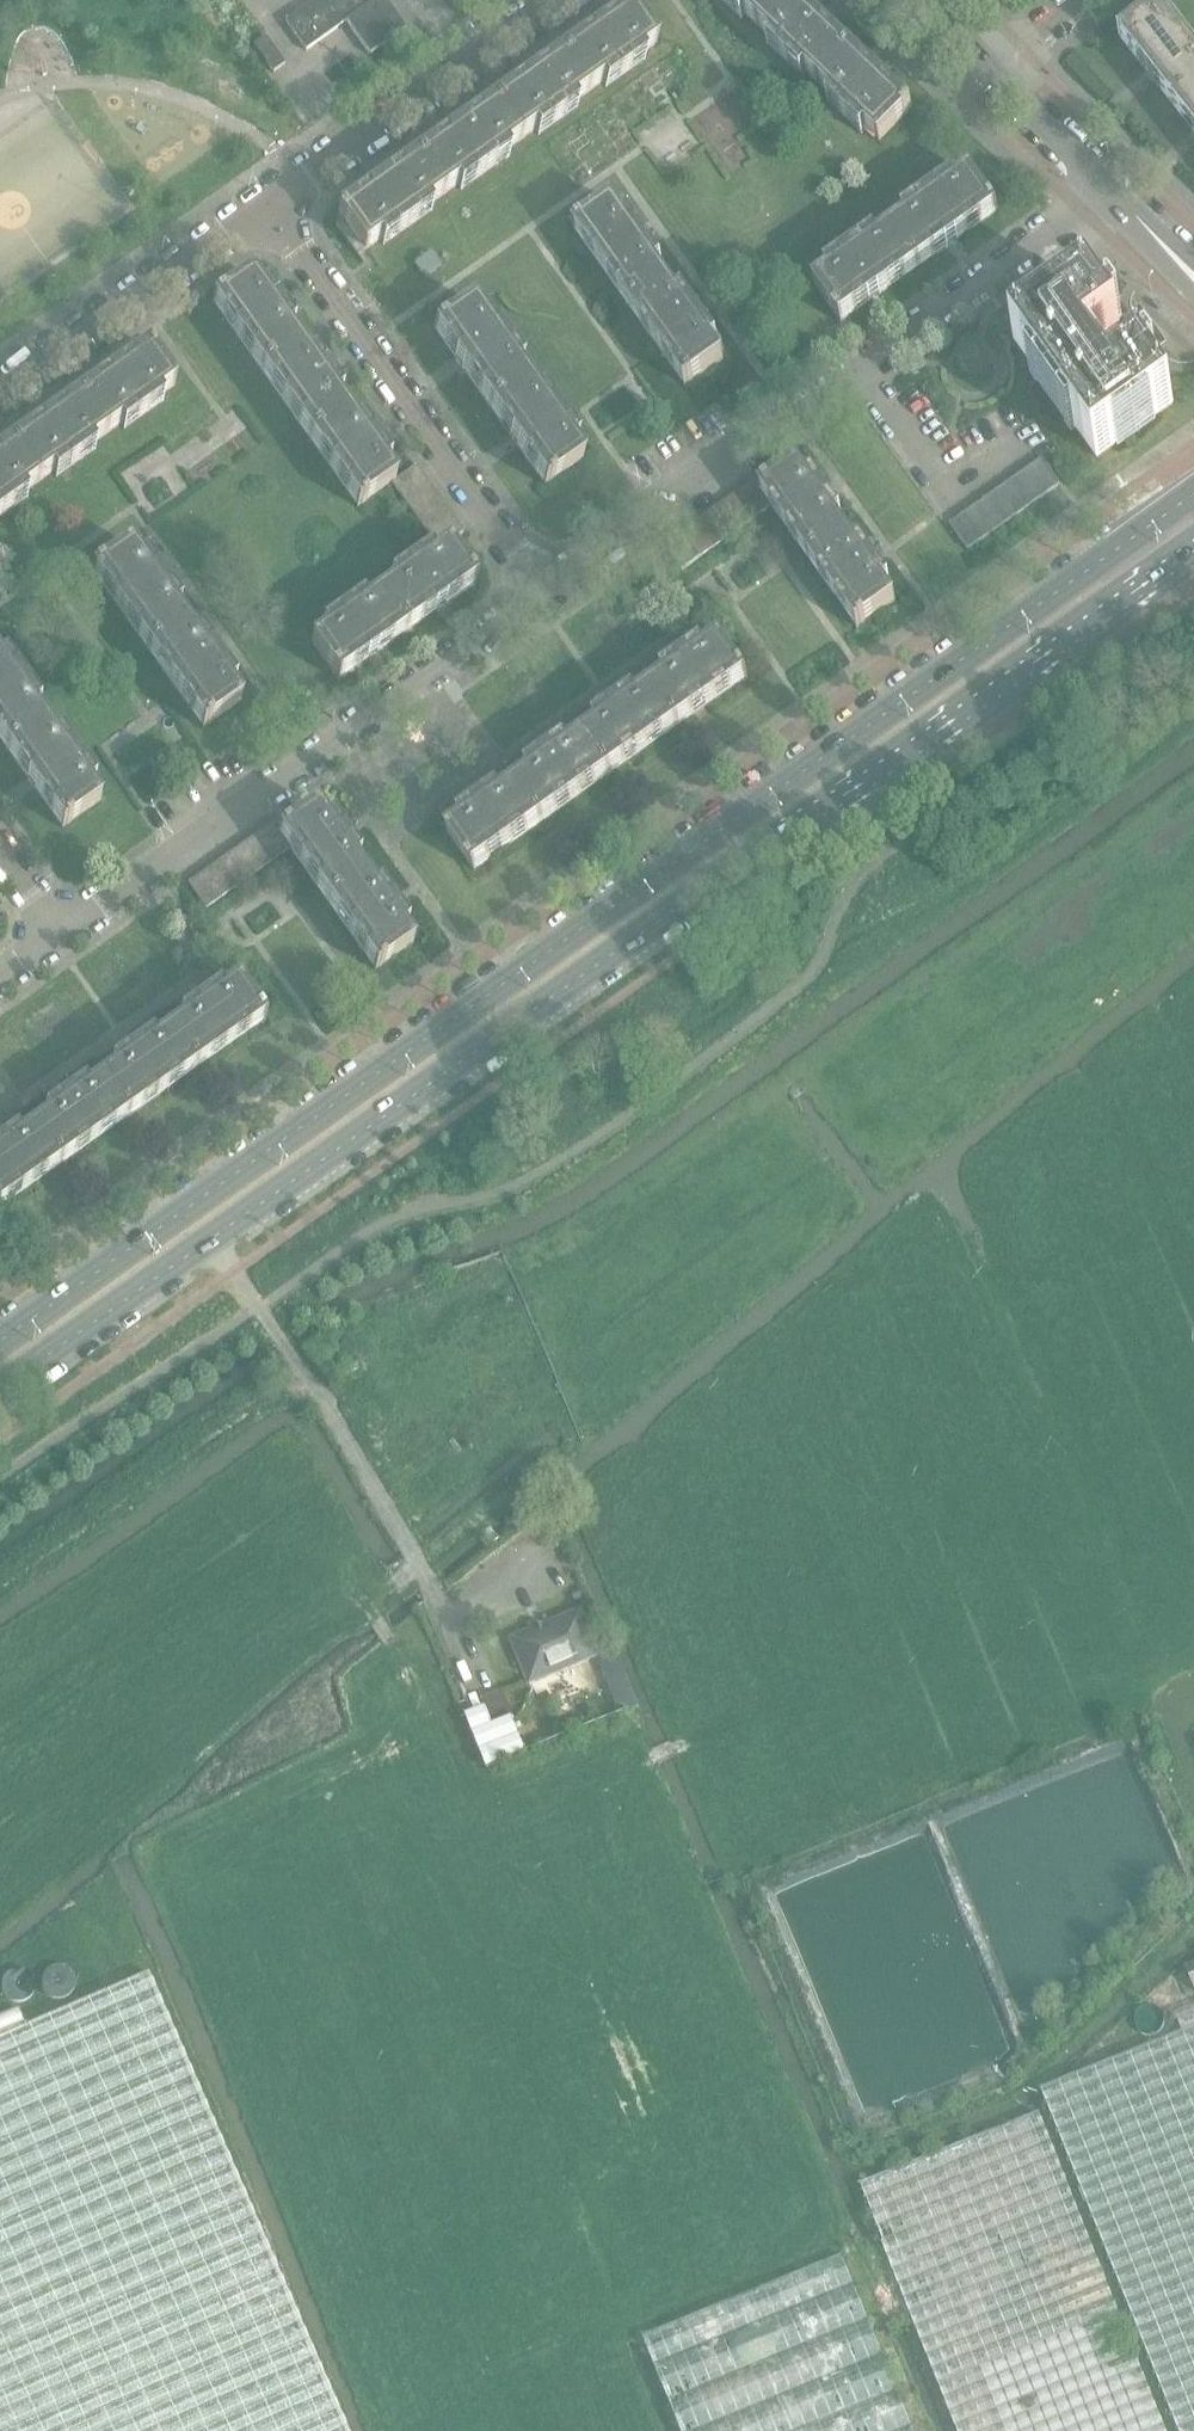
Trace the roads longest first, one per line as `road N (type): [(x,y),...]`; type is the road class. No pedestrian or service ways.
road 1 (secondary): [(1193,492),(0,1342)]
road 2 (secondary): [(0,1392),(1193,550)]
road 3 (residential): [(545,598),(1111,195)]
road 4 (residential): [(69,936),(545,598)]
road 5 (residential): [(545,598),(269,204)]
road 6 (residential): [(269,204),(550,0)]
road 7 (residential): [(0,398),(269,204)]
road 8 (residential): [(1111,195),(990,73)]

